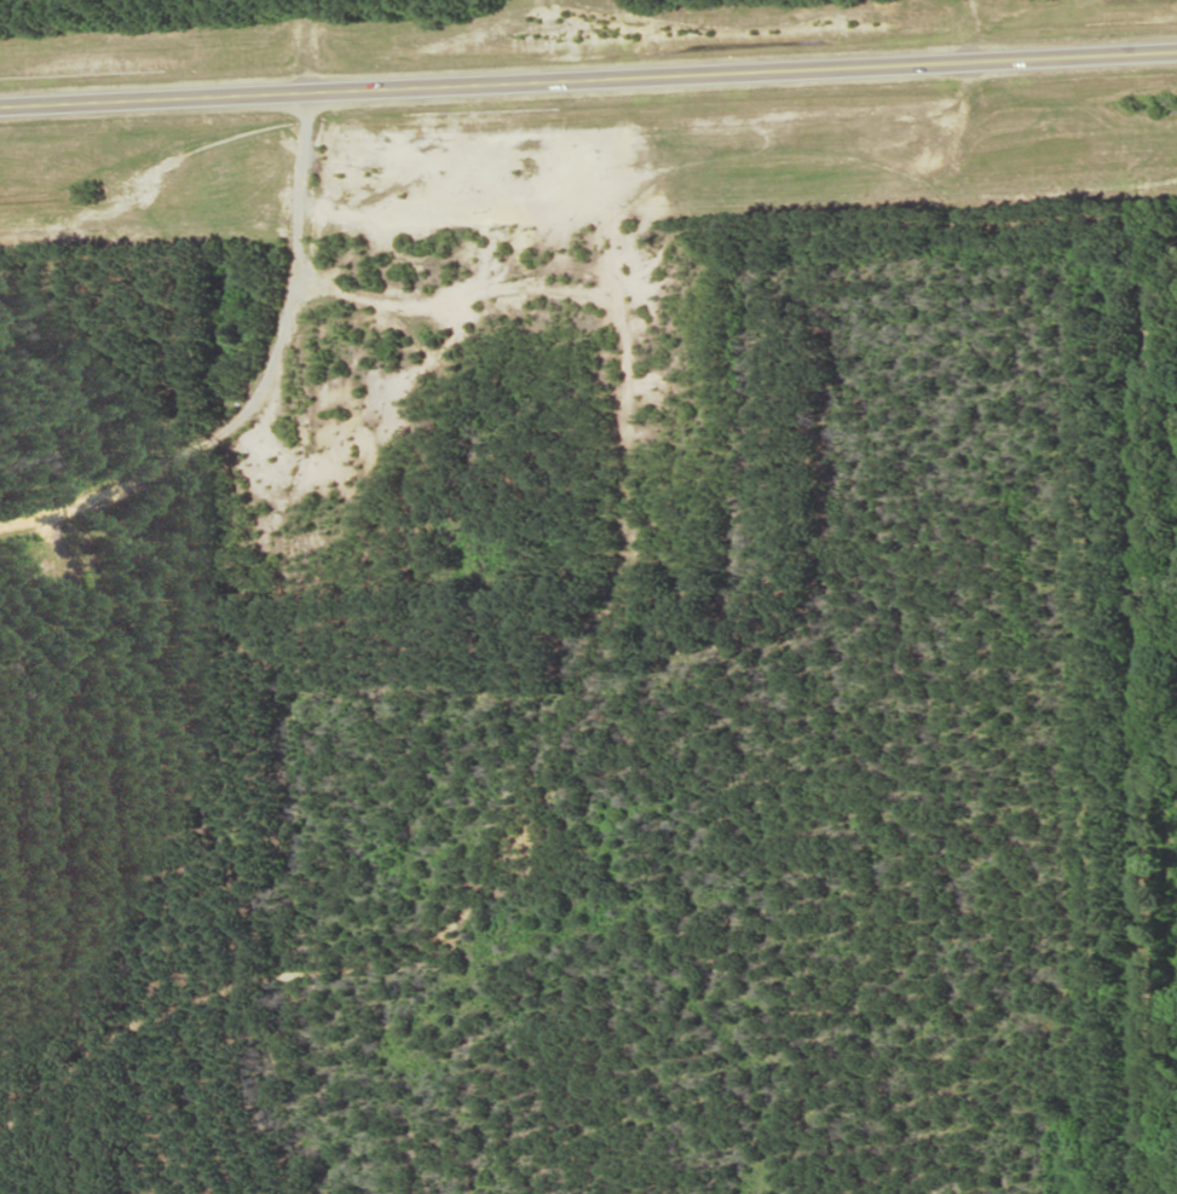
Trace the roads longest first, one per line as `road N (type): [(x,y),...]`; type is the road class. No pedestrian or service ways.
road 1 (primary): [(0,107),(1176,52)]

